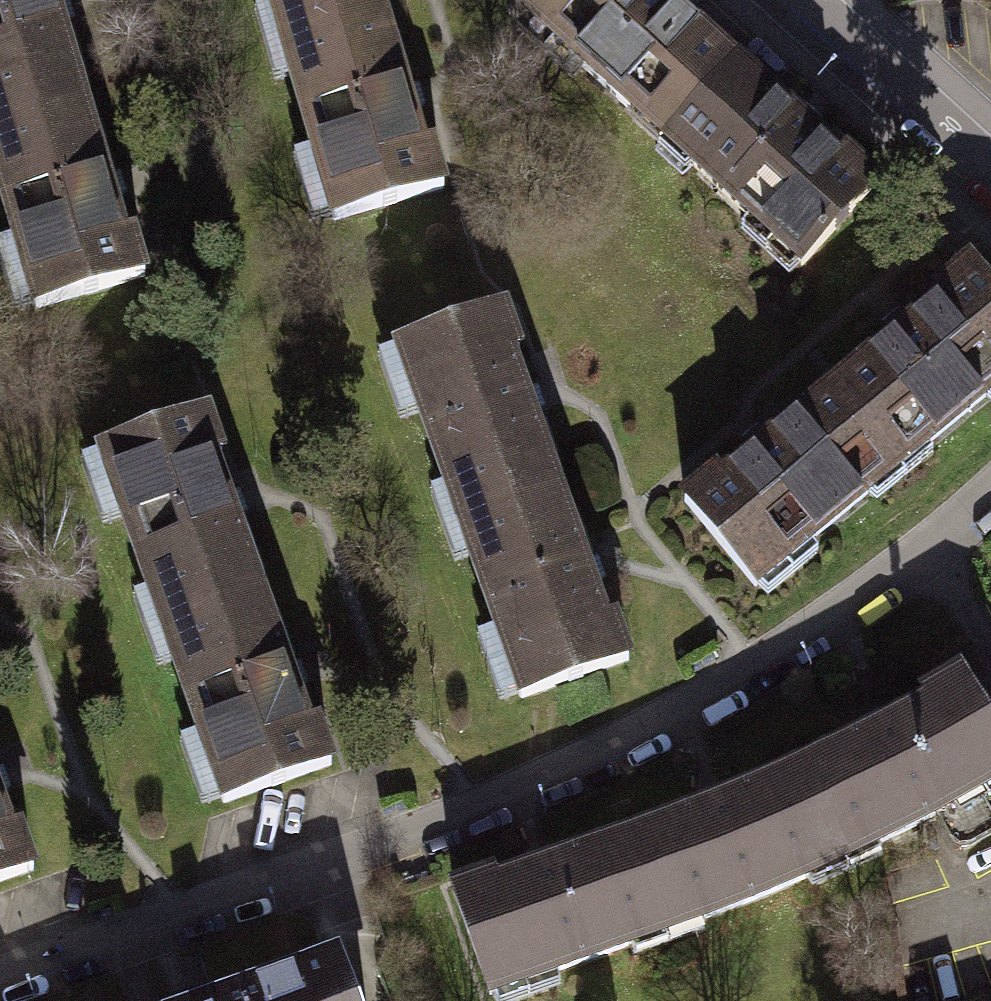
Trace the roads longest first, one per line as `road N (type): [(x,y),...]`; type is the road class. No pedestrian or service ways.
road 1 (residential): [(0,984),(321,871),(597,757),(754,668),(990,491)]
road 2 (residential): [(990,176),(795,0)]

